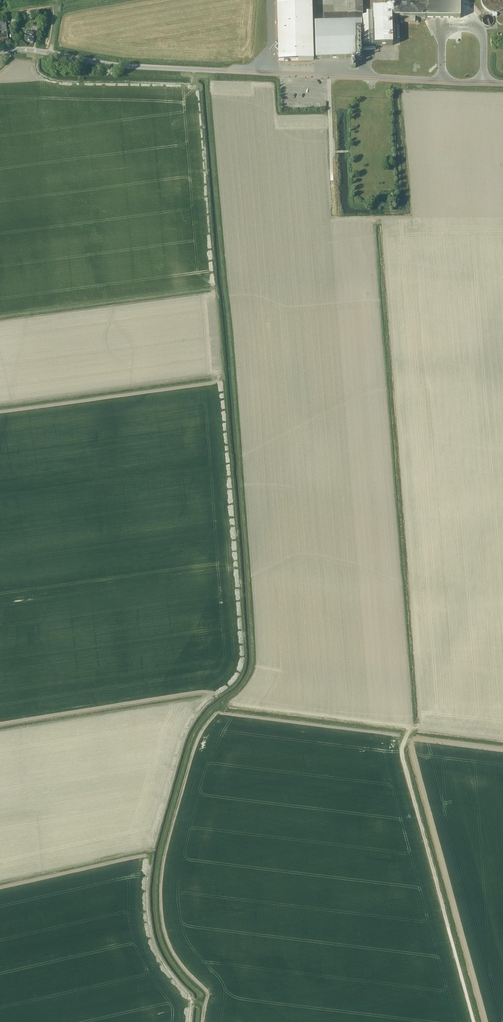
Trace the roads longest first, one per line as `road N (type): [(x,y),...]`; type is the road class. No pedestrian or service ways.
road 1 (tertiary): [(502,83),(116,64),(24,49)]
road 2 (track): [(329,76),(333,225)]

